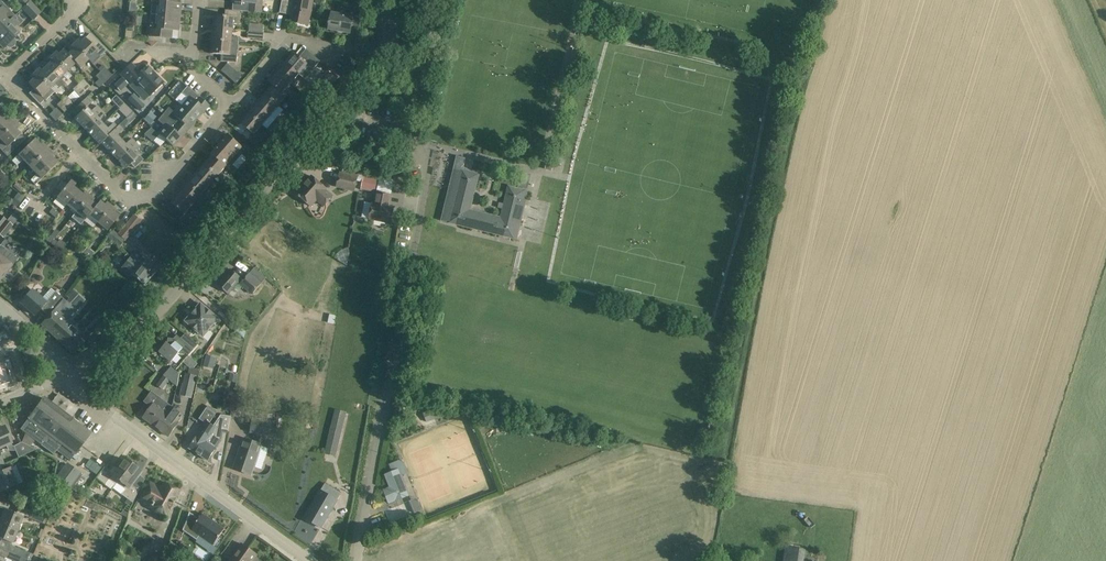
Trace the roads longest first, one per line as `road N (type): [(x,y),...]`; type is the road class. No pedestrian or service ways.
road 1 (unclassified): [(66,375),(119,349),(191,278),(396,34)]
road 2 (residential): [(354,560),(428,166)]
road 3 (residential): [(231,105),(157,192),(131,199),(4,79)]
road 4 (unclassified): [(311,560),(66,375)]
road 5 (residential): [(231,105),(289,40),(358,50)]
road 6 (residential): [(231,105),(195,73),(198,0)]

